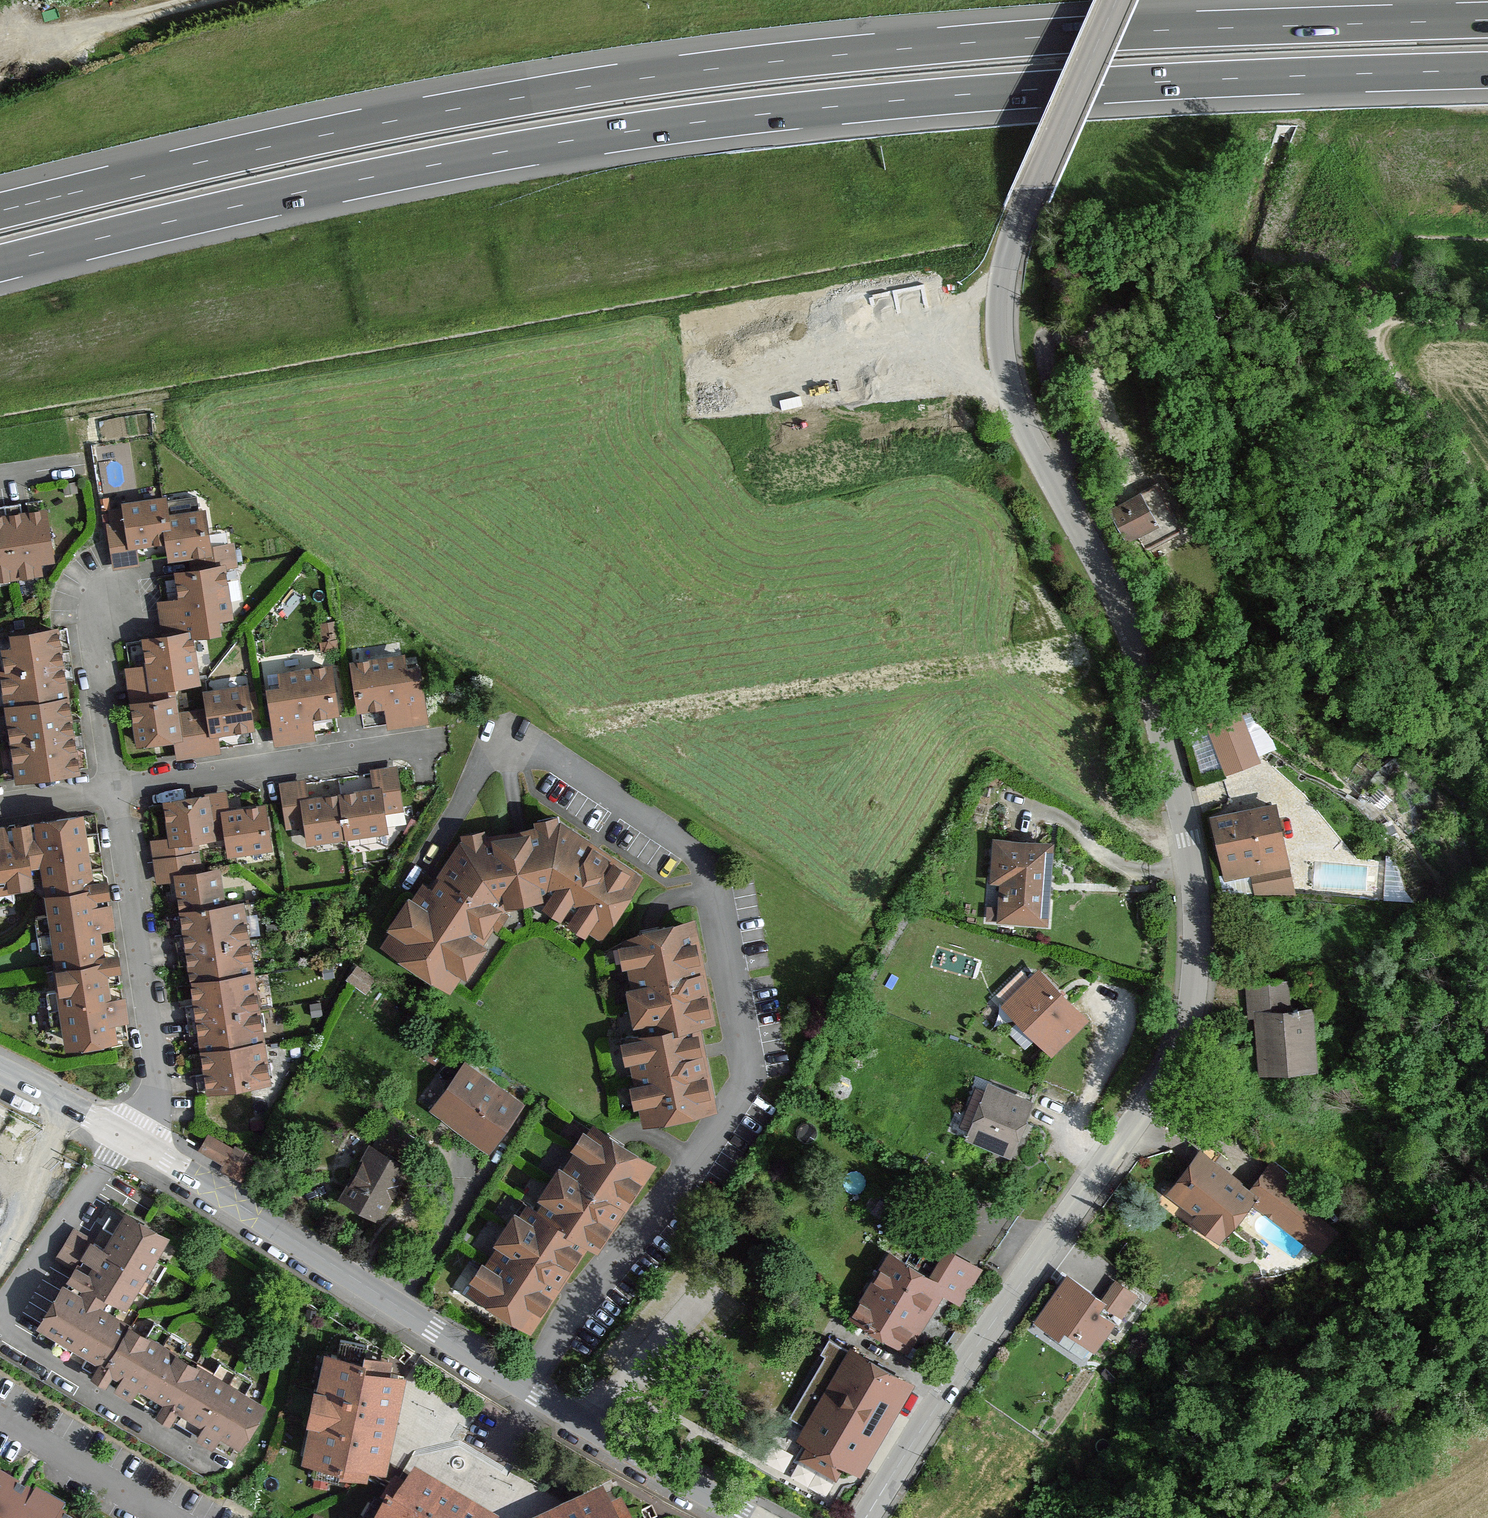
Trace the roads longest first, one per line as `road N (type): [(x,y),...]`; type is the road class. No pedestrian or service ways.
road 1 (motorway): [(0,266),(405,172),(673,127),(947,98),(1487,73)]
road 2 (motorway): [(1487,19),(1056,34),(678,72),(414,115),(0,209)]
road 3 (tertiary): [(866,1517),(1184,1042),(1197,951),(1193,869),(1154,704),(1110,585)]
road 4 (tertiary): [(136,1141),(525,1387),(752,1517)]
road 5 (residential): [(114,790),(156,1070),(154,1102),(136,1141)]
road 6 (residential): [(440,741),(114,790)]
road 7 (tertiary): [(979,352),(1032,487),(1110,585)]
road 8 (tertiary): [(1110,585),(1034,430),(1007,348)]
road 9 (tertiary): [(1013,237),(1116,0)]
road 10 (residential): [(116,598),(96,623),(95,640),(114,790)]
road 11 (residential): [(887,361),(915,529)]
road 12 (tertiary): [(0,1069),(136,1141)]
road 13 (tertiary): [(1013,237),(984,278),(979,352)]

